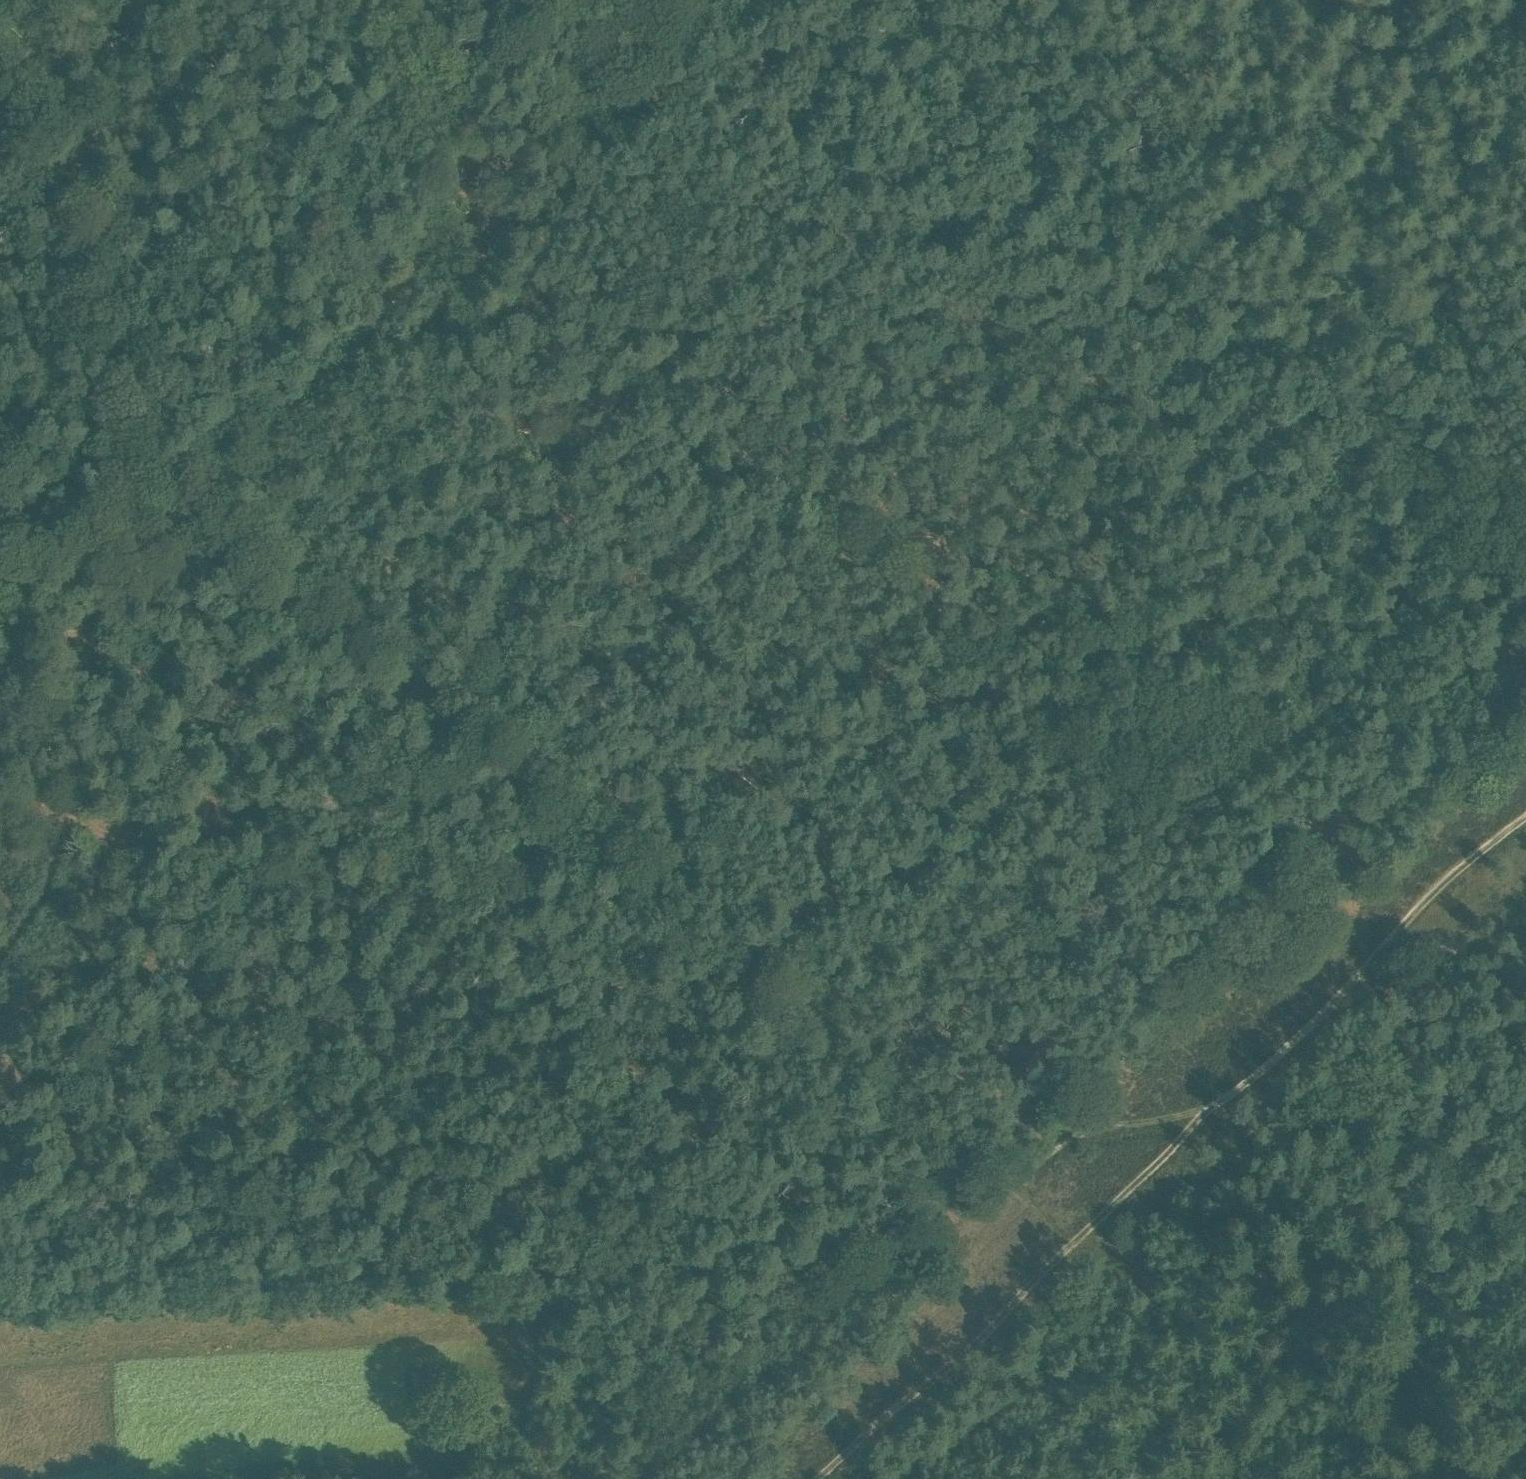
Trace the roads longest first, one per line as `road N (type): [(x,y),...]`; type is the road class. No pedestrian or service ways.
road 1 (track): [(189,525),(986,1176),(1078,1131),(1205,1108)]
road 2 (track): [(1525,810),(1450,863),(1205,1108),(812,1478)]

